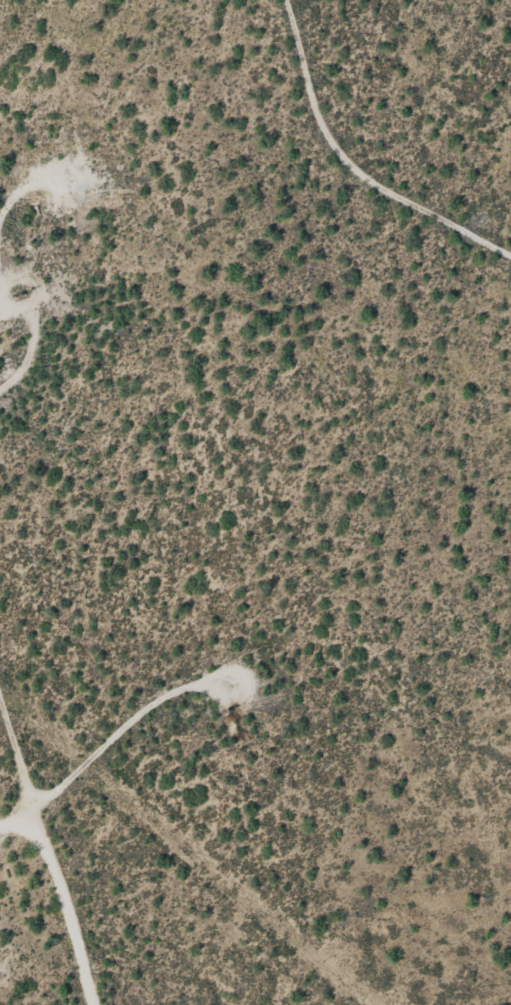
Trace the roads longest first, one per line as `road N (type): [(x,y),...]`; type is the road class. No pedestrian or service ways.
road 1 (track): [(0,622),(41,758),(51,834),(107,1004)]
road 2 (track): [(285,0),(307,89),(382,180),(510,225)]

